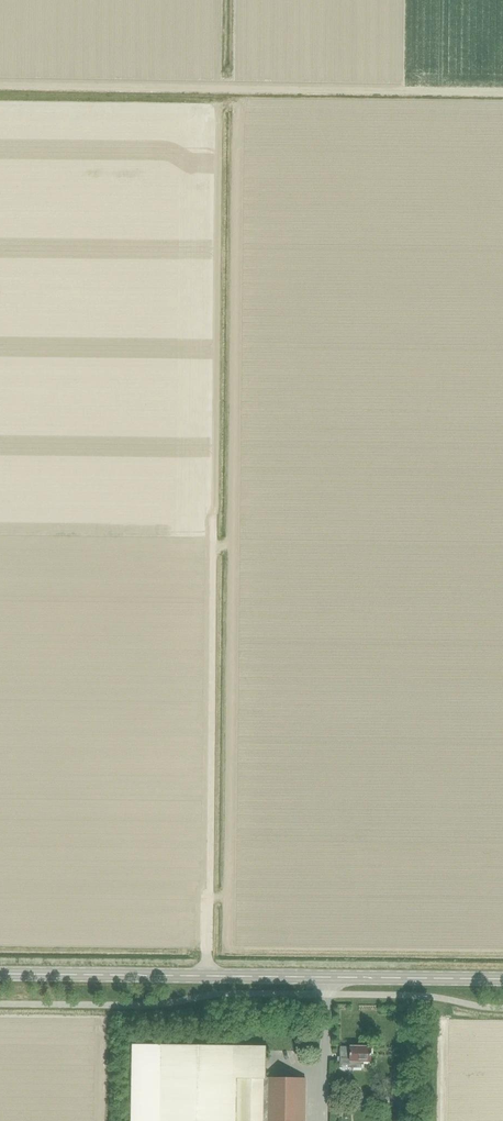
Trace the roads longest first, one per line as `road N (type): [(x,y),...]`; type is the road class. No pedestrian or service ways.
road 1 (secondary): [(502,979),(0,974)]

